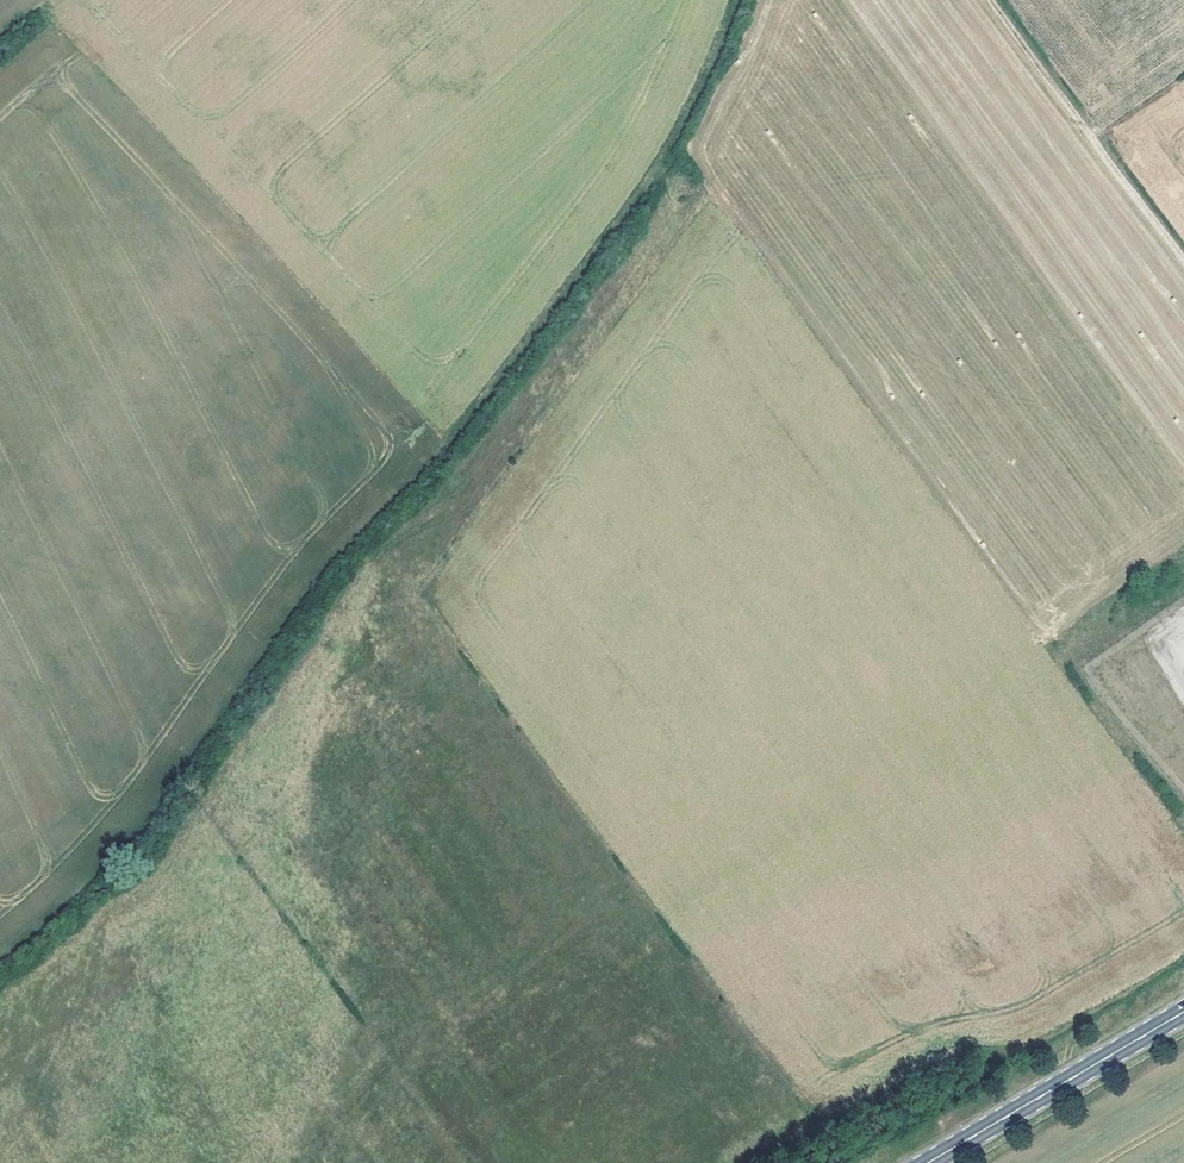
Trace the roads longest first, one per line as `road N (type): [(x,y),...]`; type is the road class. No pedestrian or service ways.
road 1 (track): [(1183,263),(988,0)]
road 2 (primary): [(1183,1011),(926,1162)]

